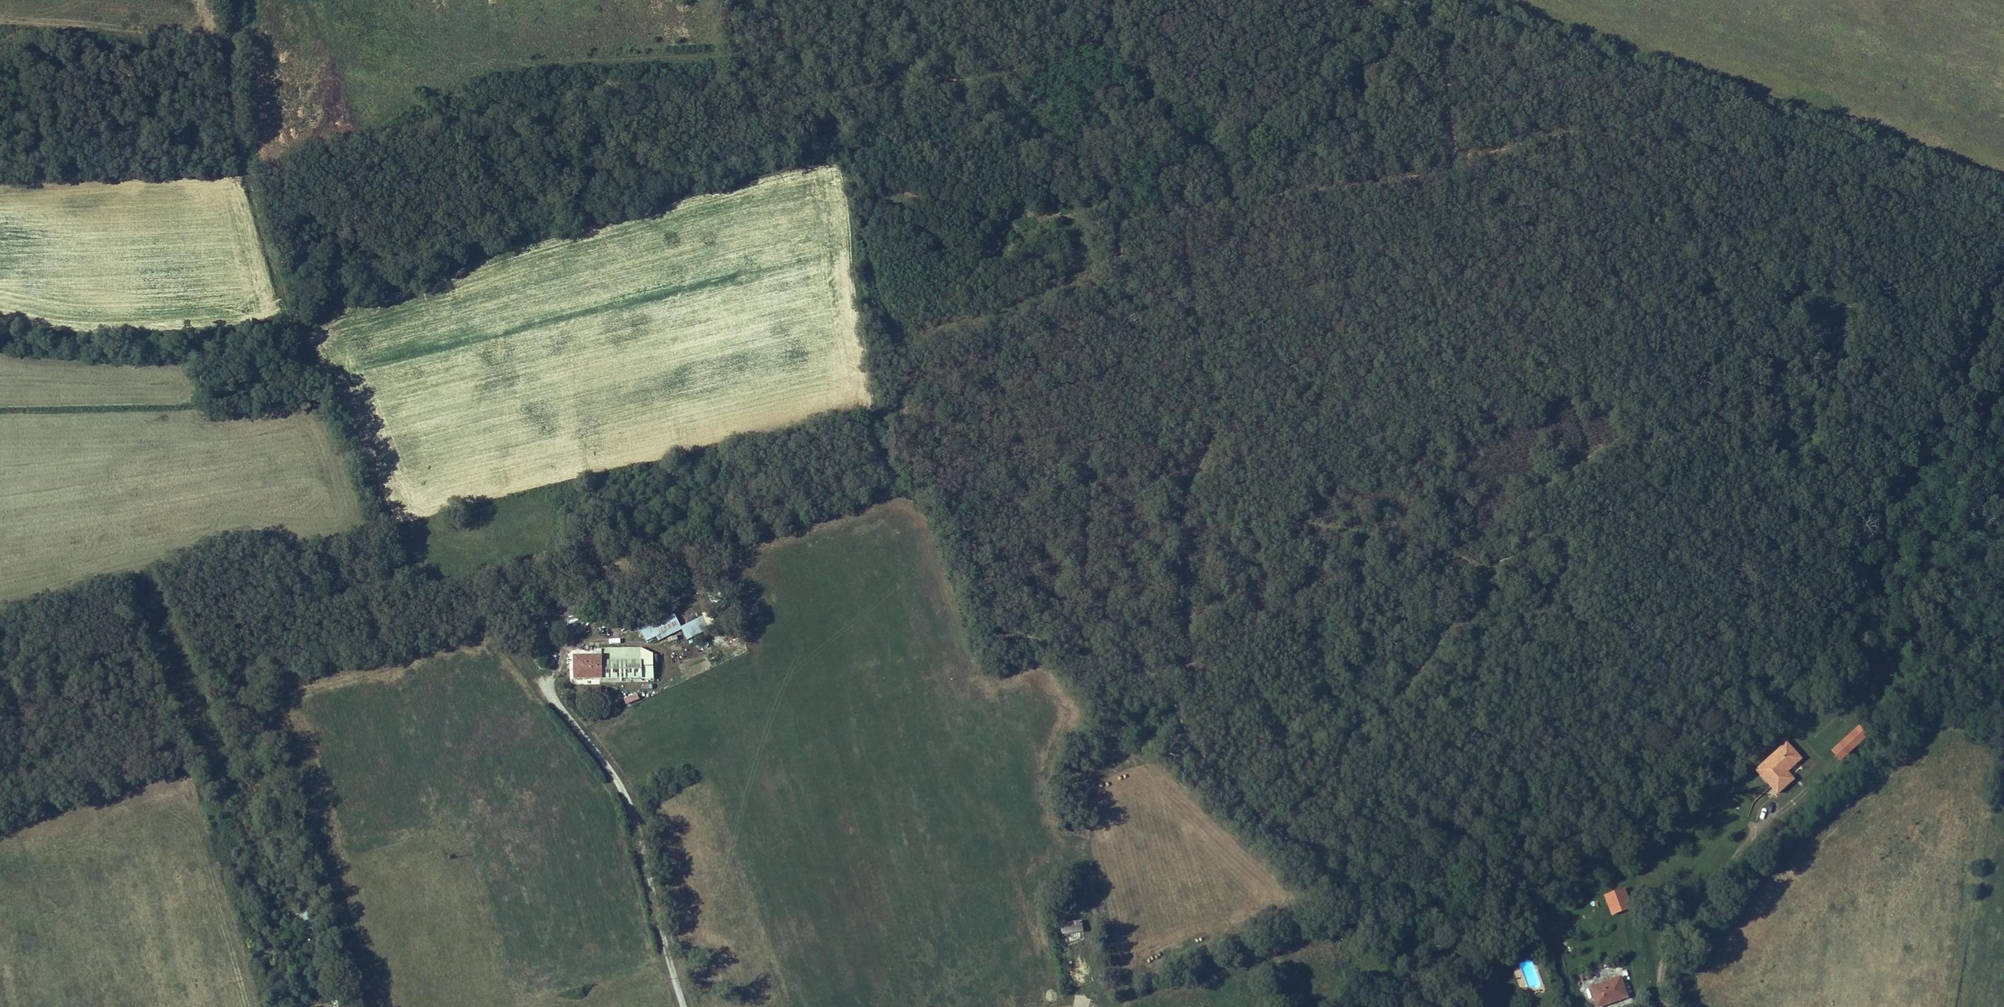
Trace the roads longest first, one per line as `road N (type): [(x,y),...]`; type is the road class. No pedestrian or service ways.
road 1 (track): [(548,697),(485,613),(411,563),(302,346),(239,127),(235,0)]

